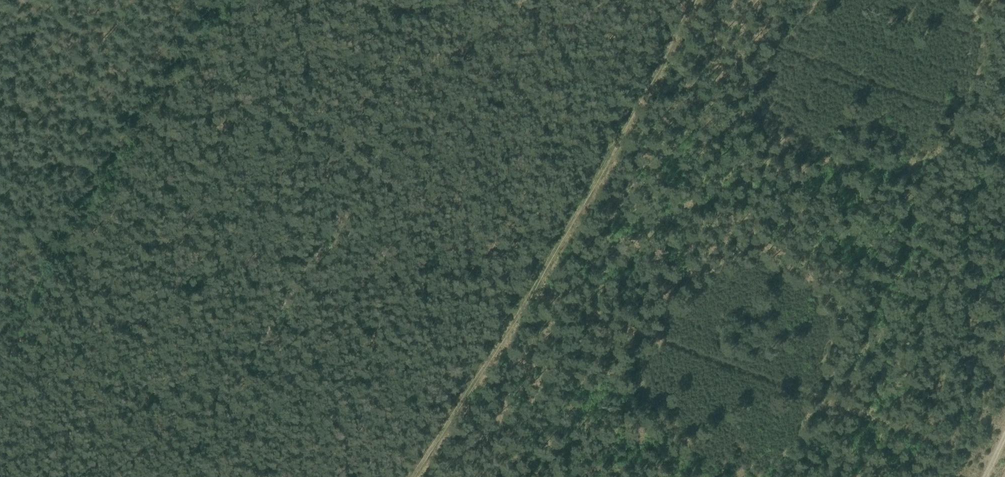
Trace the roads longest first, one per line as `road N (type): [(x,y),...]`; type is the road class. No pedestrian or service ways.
road 1 (track): [(693,0),(534,294),(413,476)]

